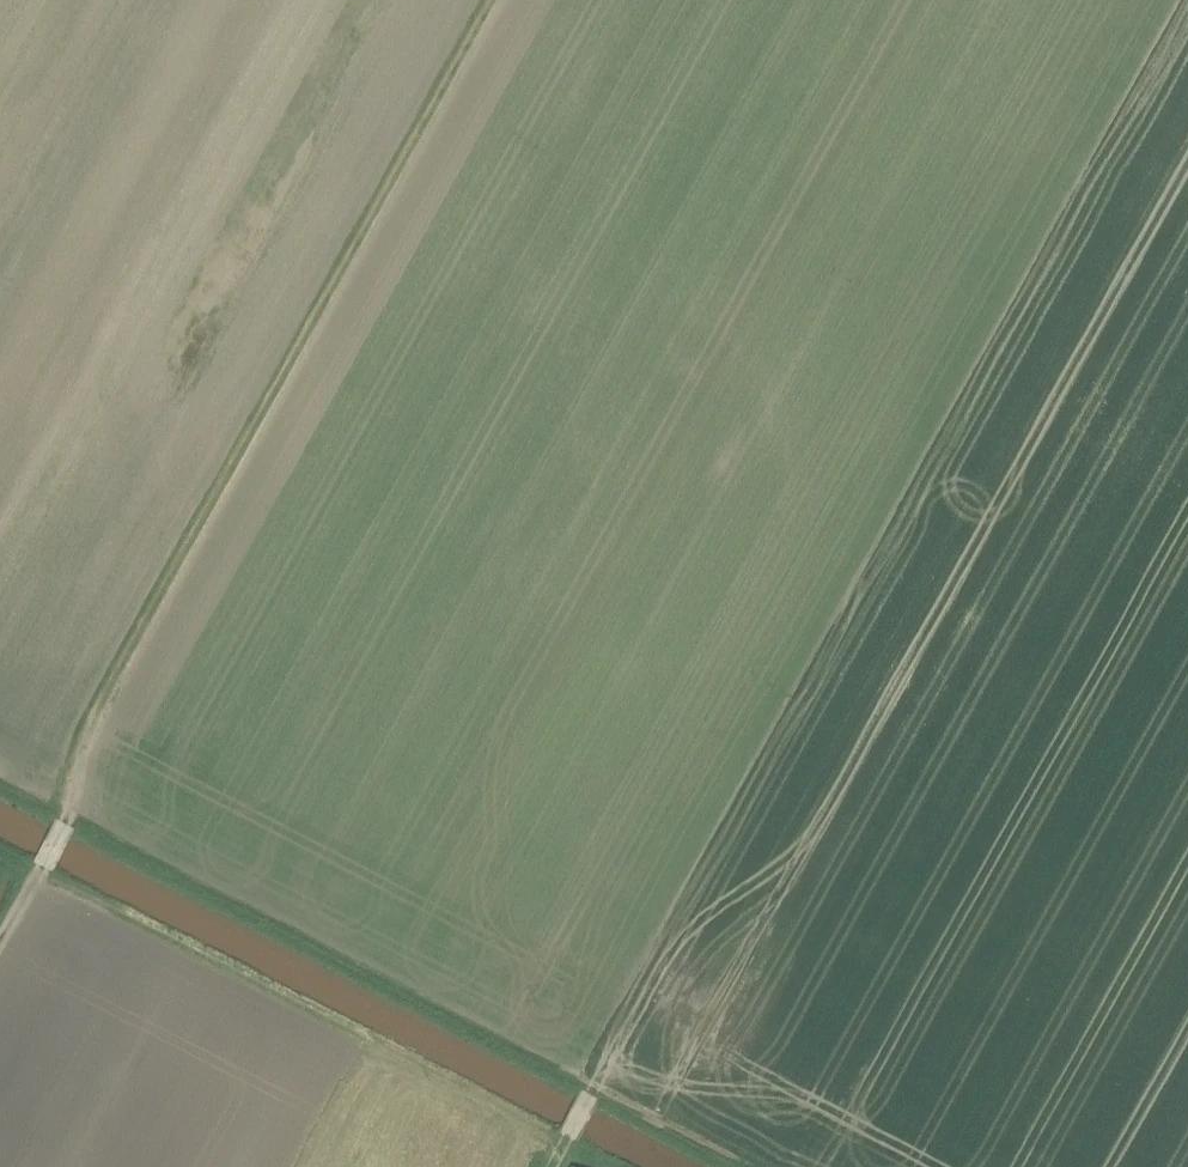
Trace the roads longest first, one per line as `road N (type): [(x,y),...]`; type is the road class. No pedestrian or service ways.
road 1 (track): [(66,823),(88,735),(496,0)]

